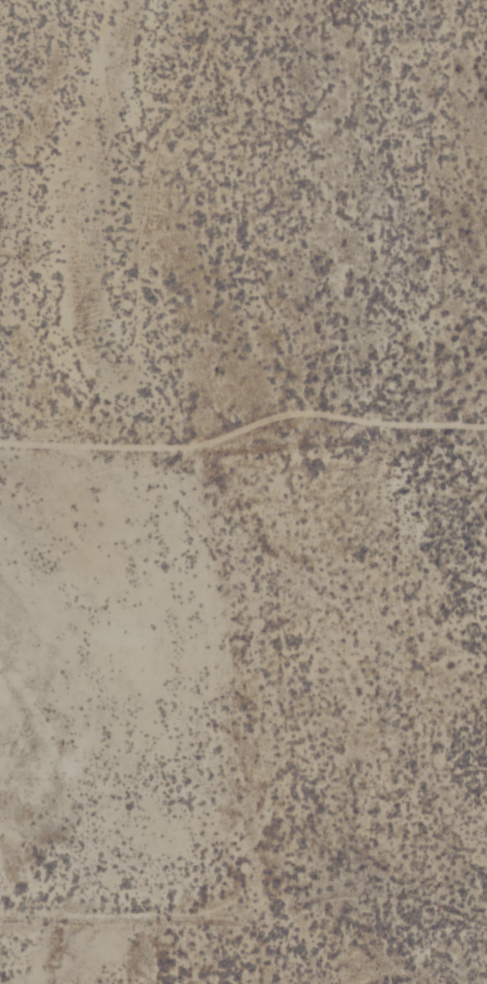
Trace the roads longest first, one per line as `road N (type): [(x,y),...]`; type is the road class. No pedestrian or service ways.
road 1 (track): [(486,422),(314,409),(194,444),(0,440)]

